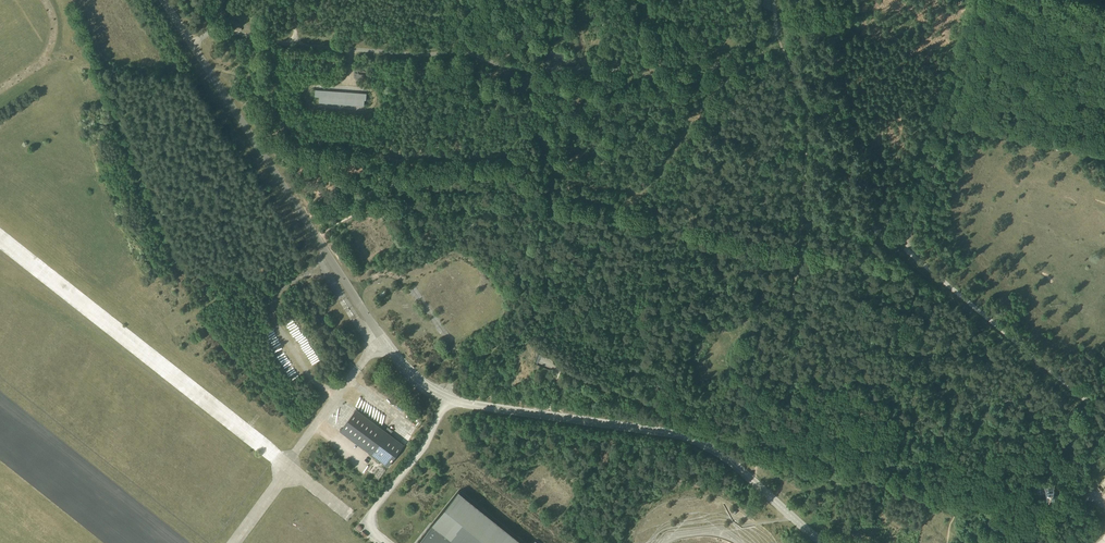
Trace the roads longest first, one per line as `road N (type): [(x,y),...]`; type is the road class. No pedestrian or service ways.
road 1 (unclassified): [(1104,416),(909,252),(917,209),(994,0)]

